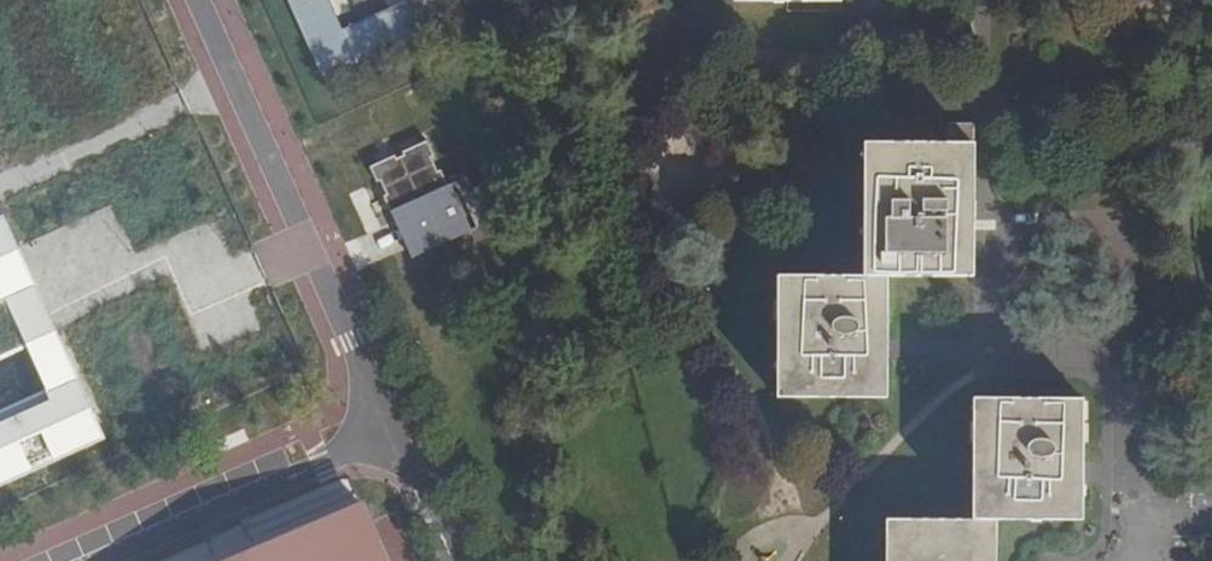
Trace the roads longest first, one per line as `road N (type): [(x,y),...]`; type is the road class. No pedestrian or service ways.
road 1 (residential): [(463,560),(215,0)]

